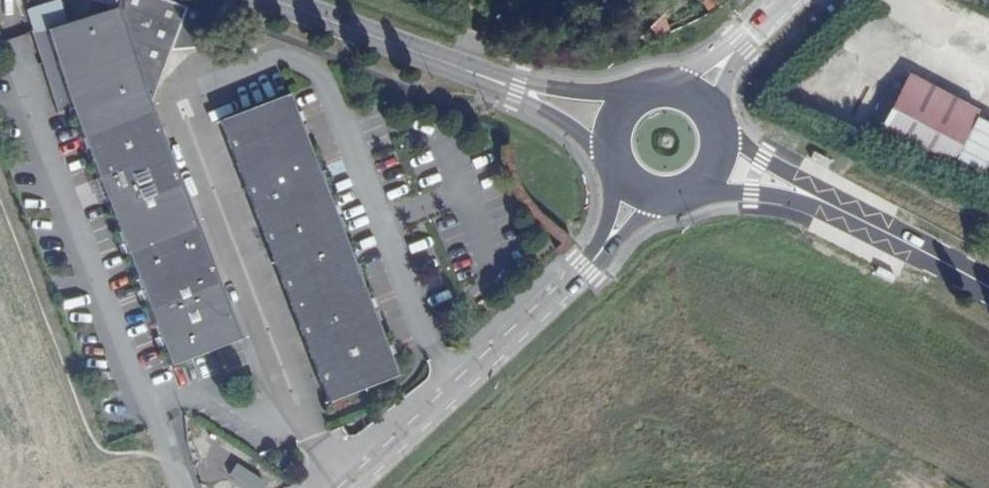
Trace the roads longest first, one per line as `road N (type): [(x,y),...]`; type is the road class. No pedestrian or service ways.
road 1 (tertiary): [(350,487),(593,265)]
road 2 (tertiary): [(518,85),(275,0)]
road 3 (tertiary): [(810,193),(988,286)]

